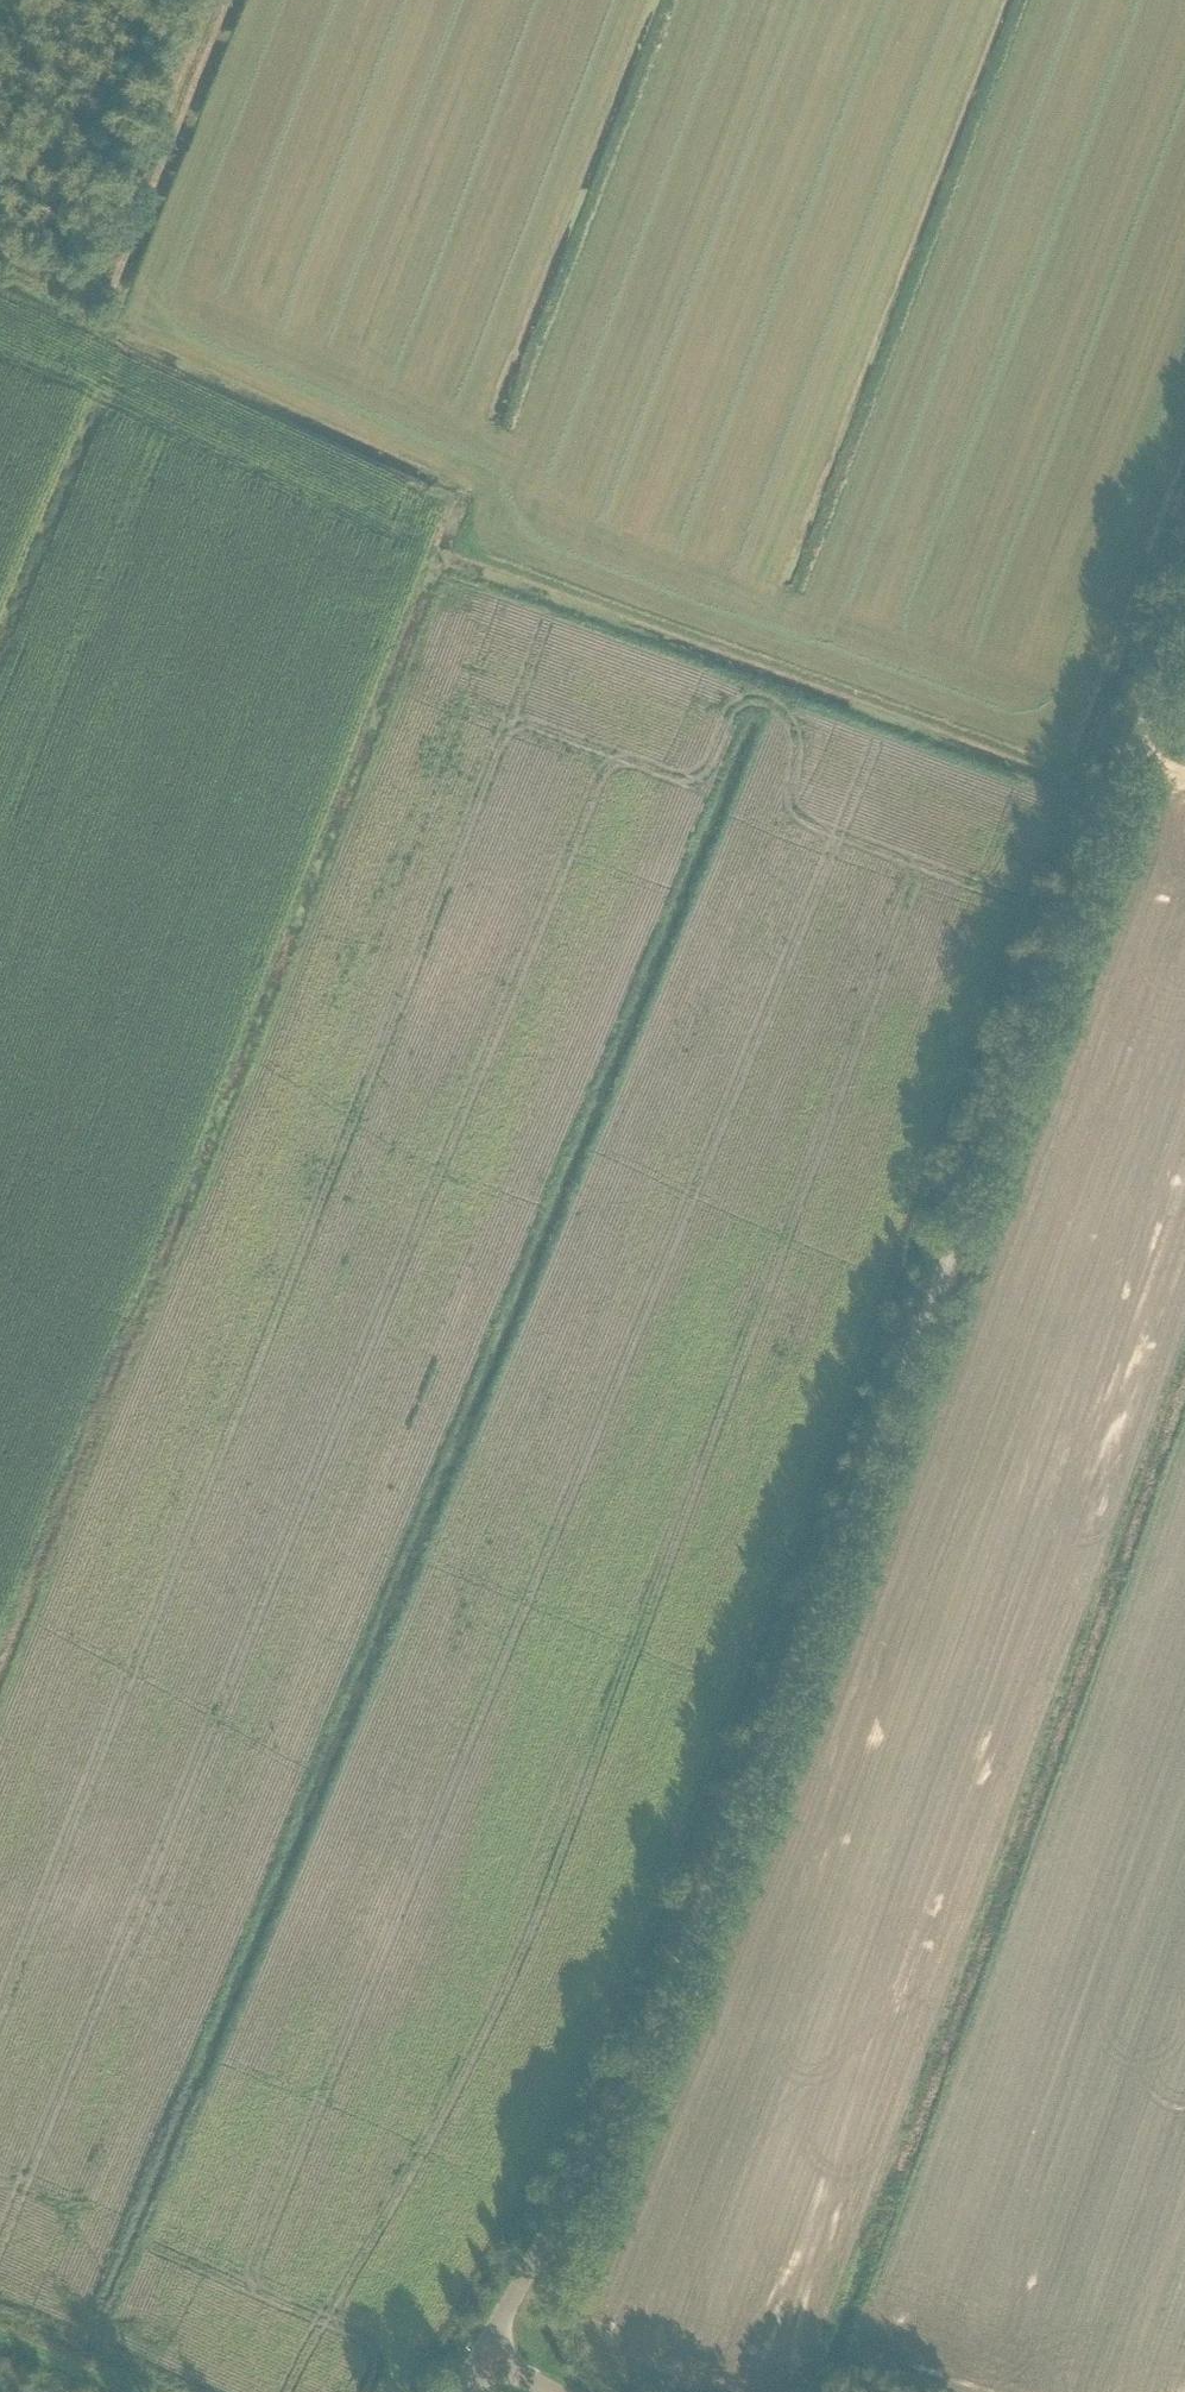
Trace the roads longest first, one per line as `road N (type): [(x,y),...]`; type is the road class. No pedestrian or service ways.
road 1 (unclassified): [(455,2362),(628,2054),(750,1757),(1184,583)]

